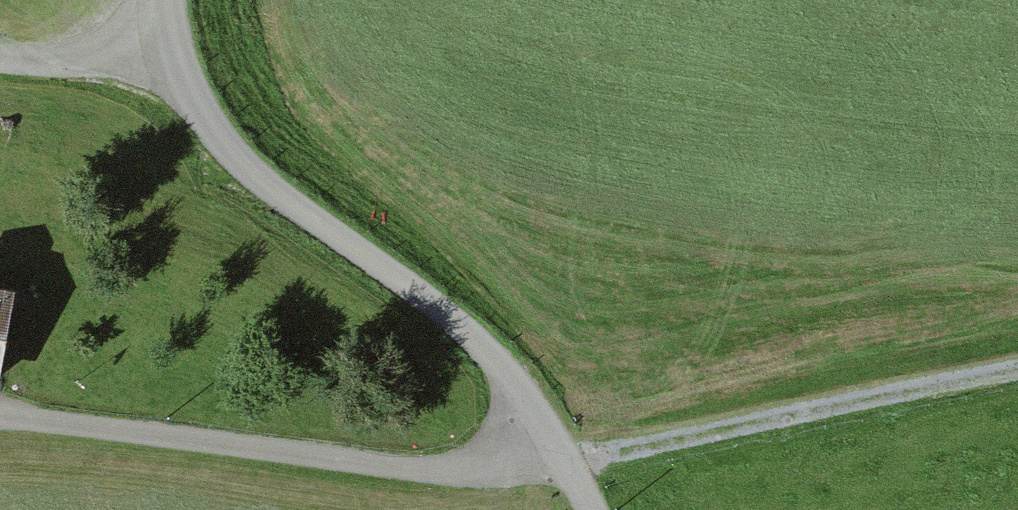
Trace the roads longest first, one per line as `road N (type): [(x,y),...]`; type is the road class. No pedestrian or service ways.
road 1 (track): [(0,417),(436,472),(600,454),(1017,373)]
road 2 (track): [(165,0),(168,39),(246,181),(346,242),(499,359),(592,509)]
road 3 (track): [(0,59),(90,62),(168,39)]

